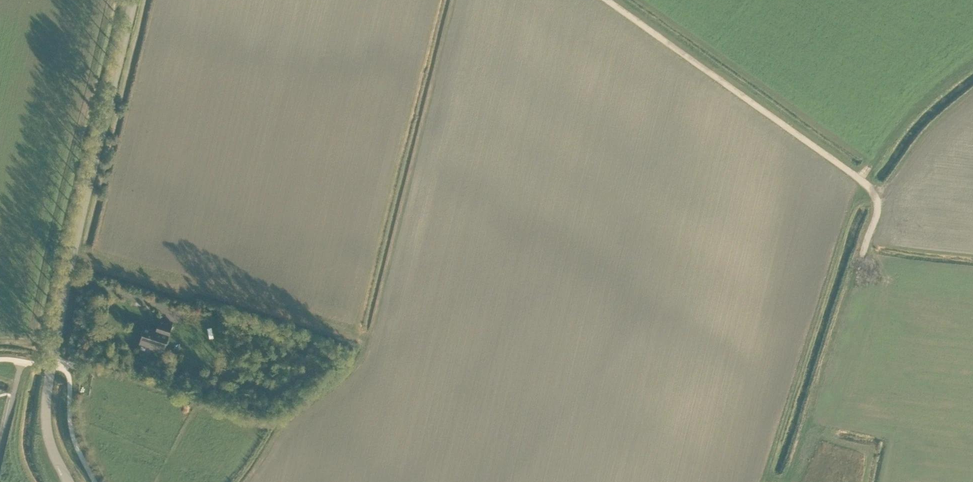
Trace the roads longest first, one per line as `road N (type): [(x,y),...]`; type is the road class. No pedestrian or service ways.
road 1 (track): [(607,0),(861,179),(876,199),(878,216),(805,428)]
road 2 (unclassified): [(67,481),(47,431),(46,402),(133,0)]

